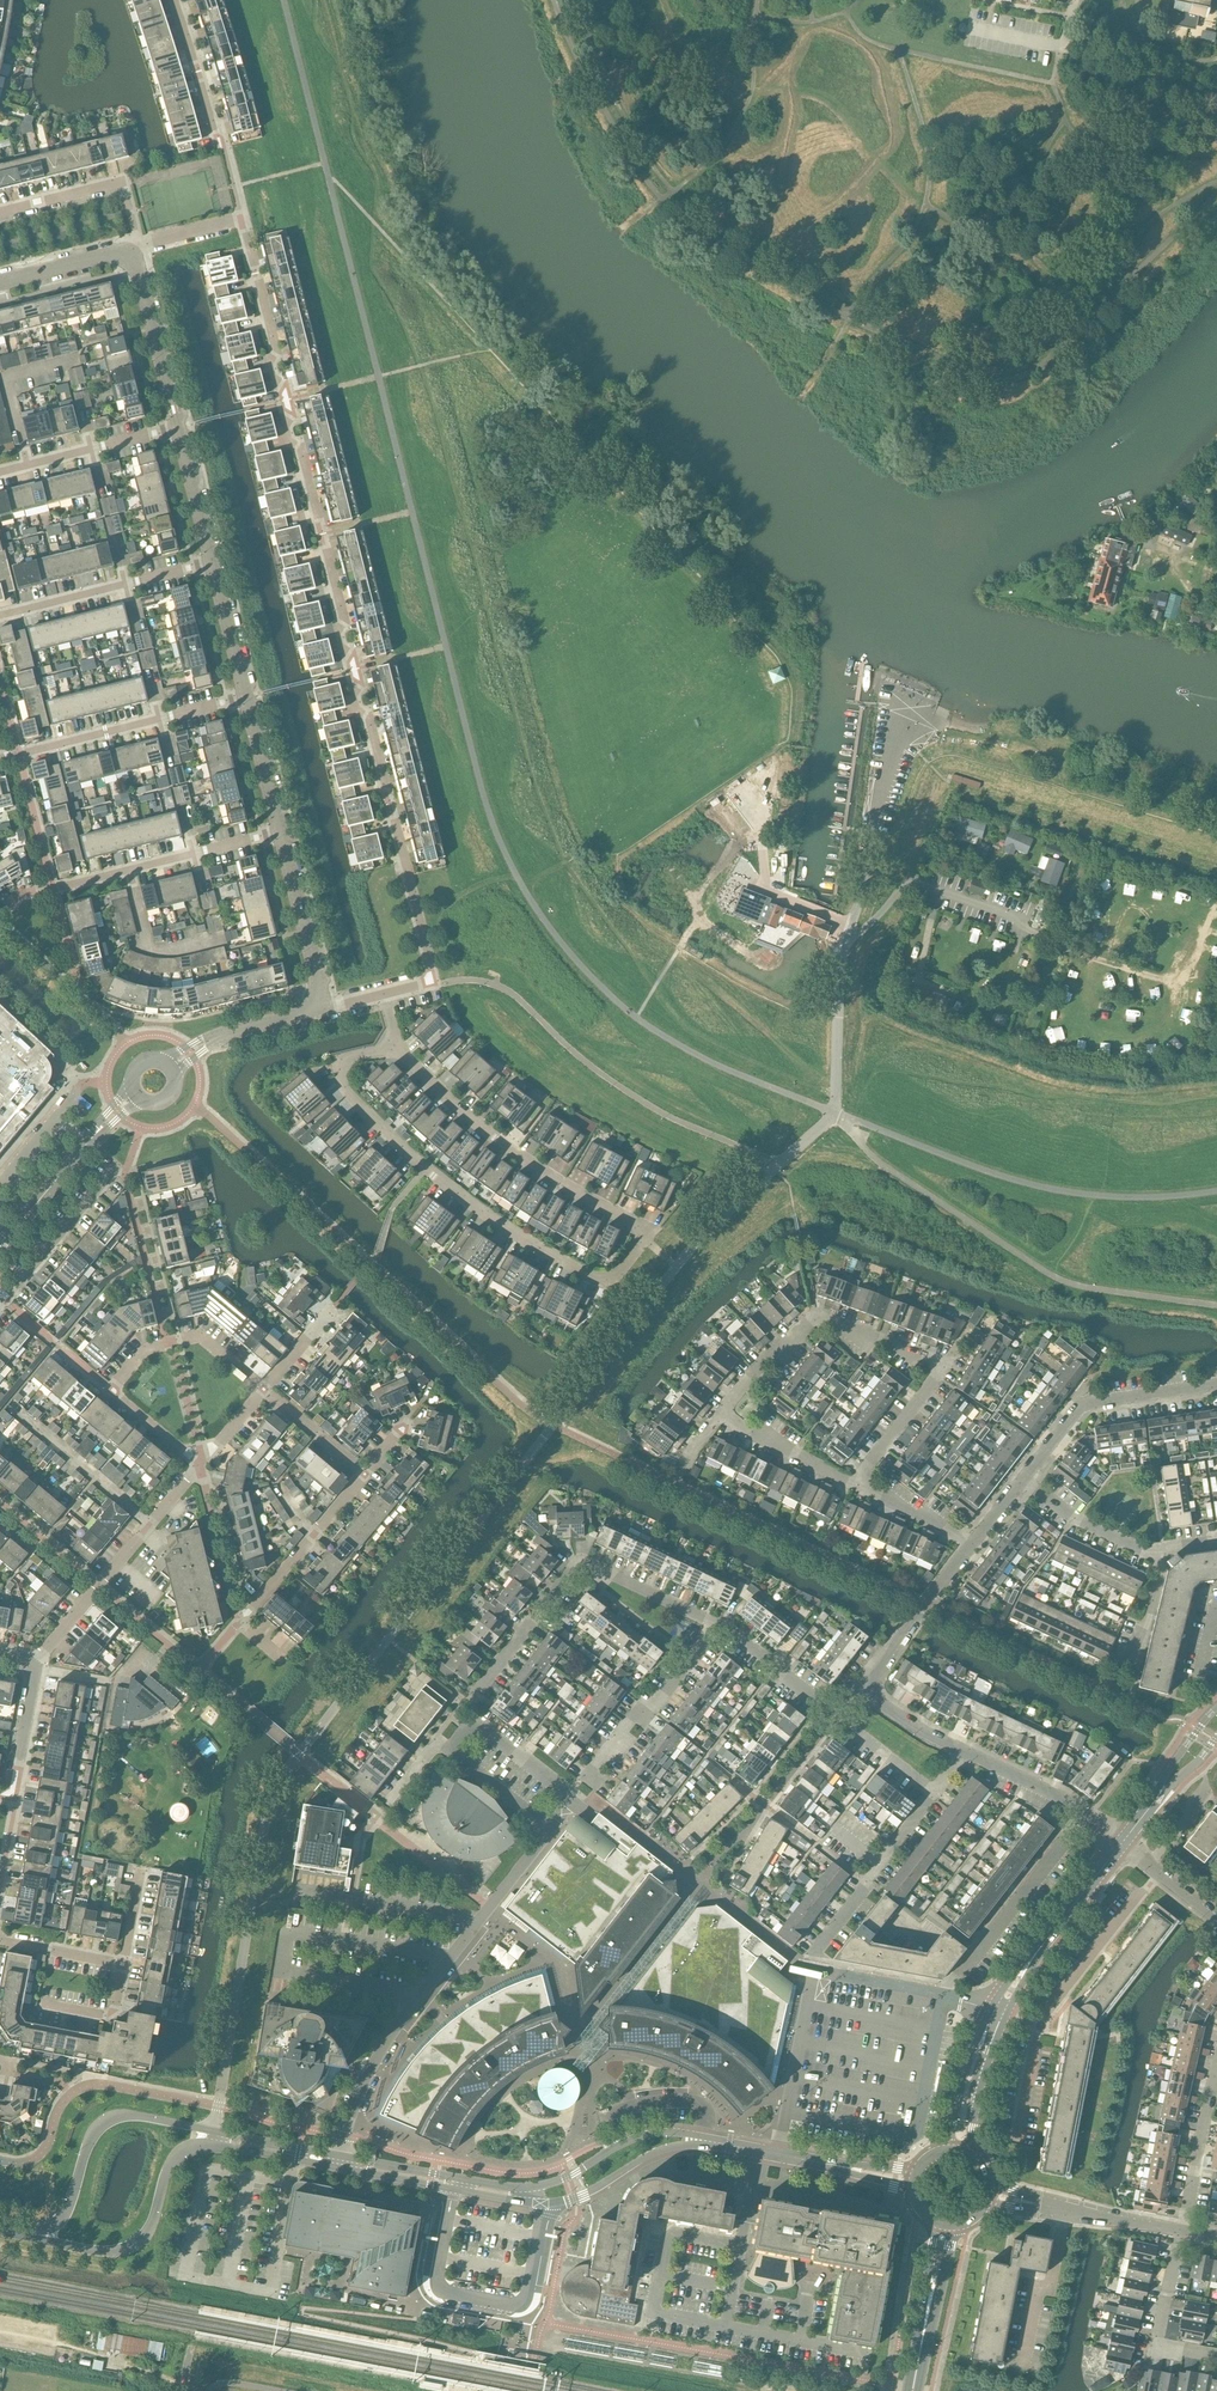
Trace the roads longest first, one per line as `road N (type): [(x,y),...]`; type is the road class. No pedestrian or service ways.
road 1 (residential): [(216,2131),(265,1824),(297,1752),(677,1264),(835,1113)]
road 2 (residential): [(383,993),(431,981),(242,221)]
road 3 (residential): [(393,1046),(466,1121),(646,1235),(601,1288),(426,1168),(336,1080),(337,1064)]
road 4 (residential): [(721,1415),(814,1313),(935,1357),(937,1377),(855,1485)]
road 5 (residential): [(346,2136),(353,2102),(402,2017),(548,1832)]
road 6 (residential): [(468,1701),(581,1561),(718,1624)]
road 7 (residential): [(264,1391),(200,1336),(144,1349),(112,1390),(201,1463)]
road 8 (unclassified): [(454,2189),(435,2288),(526,2304),(545,2203)]
road 9 (tertiary): [(216,2131),(135,2115),(103,2120),(91,2134),(65,2214),(27,2237)]
road 10 (residential): [(247,696),(0,758)]
road 11 (tertiary): [(27,2237),(97,2253),(127,2250),(152,2227),(168,2169),(187,2149),(214,2146)]
road 12 (residential): [(278,1644),(240,1614),(364,1473)]
road 13 (residential): [(52,890),(281,835)]
road 14 (residential): [(242,221),(225,145),(174,0)]
road 15 (residential): [(1023,1479),(1087,1402),(1216,1384)]
road 16 (residential): [(942,1993),(1083,1812)]
road 17 (residential): [(0,615),(211,561)]
road 18 (tertiary): [(1001,2010),(1024,1966),(1123,1842)]
road 19 (tertiary): [(915,2180),(714,2141)]
road 20 (residential): [(138,252),(122,179),(0,210)]
road 21 (residential): [(587,1775),(718,1624)]
road 22 (residential): [(989,2195),(1184,2235)]
road 23 (residential): [(1155,1871),(1038,2027)]
road 24 (residential): [(819,1946),(935,1792)]
road 25 (tertiary): [(714,2141),(649,2132),(543,2186)]
road 26 (tertiary): [(545,2203),(584,2196),(658,2150),(714,2141)]
road 27 (residential): [(866,1691),(973,1542)]
road 28 (residential): [(149,1526),(15,1405)]
road 29 (tertiary): [(324,1009),(281,835)]
road 30 (residential): [(1184,2235),(1156,2349),(1216,2360)]
road 31 (tertiary): [(182,424),(138,252)]
road 32 (unclassified): [(835,1113),(844,943)]
road 33 (tertiary): [(913,2390),(945,2225)]
road 34 (residential): [(448,1752),(473,1721),(573,1801)]
road 35 (residential): [(8,1298),(113,1172)]
road 36 (residential): [(1216,2076),(1184,2235)]
road 37 (tertiary): [(174,1065),(208,1042),(324,1009)]
road 38 (residential): [(27,463),(182,424)]
road 39 (residential): [(27,463),(6,377),(72,359)]
road 40 (residential): [(855,1485),(721,1415)]
road 41 (tertiary): [(958,2150),(969,2081),(1001,2010)]
road 42 (residential): [(1146,1551),(1074,1518),(1023,1479)]
road 43 (tertiary): [(281,835),(247,696)]
road 44 (tertiary): [(138,252),(0,281)]
road 45 (tertiary): [(211,561),(182,424)]
road 46 (residential): [(718,1624),(829,1709)]
road 47 (tertiary): [(247,696),(211,561)]
road 48 (residential): [(39,1663),(14,1800)]
road 49 (tertiary): [(0,1246),(87,1143)]
road 50 (residential): [(935,1792),(829,1709)]
road 51 (residential): [(1083,1812),(965,1753)]
road 52 (residential): [(973,1542),(855,1485)]
road 53 (residential): [(364,1473),(264,1391)]
road 54 (residential): [(0,1933),(126,1962)]
road 55 (tertiary): [(214,2146),(341,2169)]
road 56 (tertiary): [(342,2157),(216,2131)]
road 57 (residential): [(448,1752),(548,1832)]
road 58 (residential): [(44,2001),(116,2015),(126,1962)]
road 59 (tertiary): [(1216,1708),(1147,1810)]
road 60 (tertiary): [(463,2179),(342,2157)]

